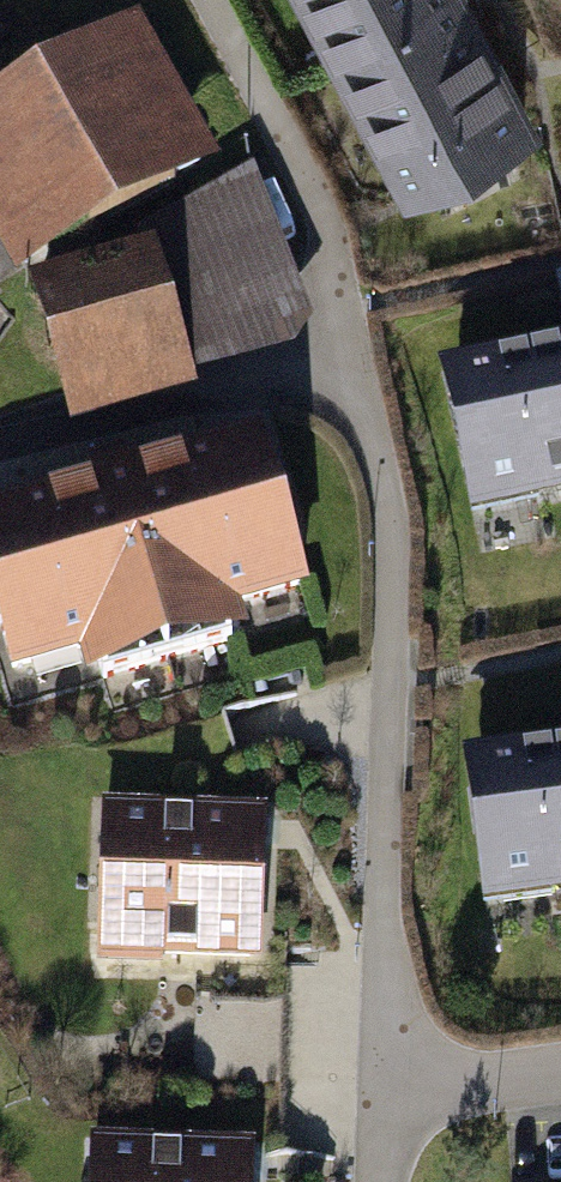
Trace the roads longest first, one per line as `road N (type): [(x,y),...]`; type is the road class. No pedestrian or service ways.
road 1 (residential): [(386,1087),(393,542),(352,370)]
road 2 (residential): [(352,370),(320,223),(208,0)]
road 3 (residential): [(352,370),(0,443)]
road 4 (residential): [(386,1087),(560,1072)]

